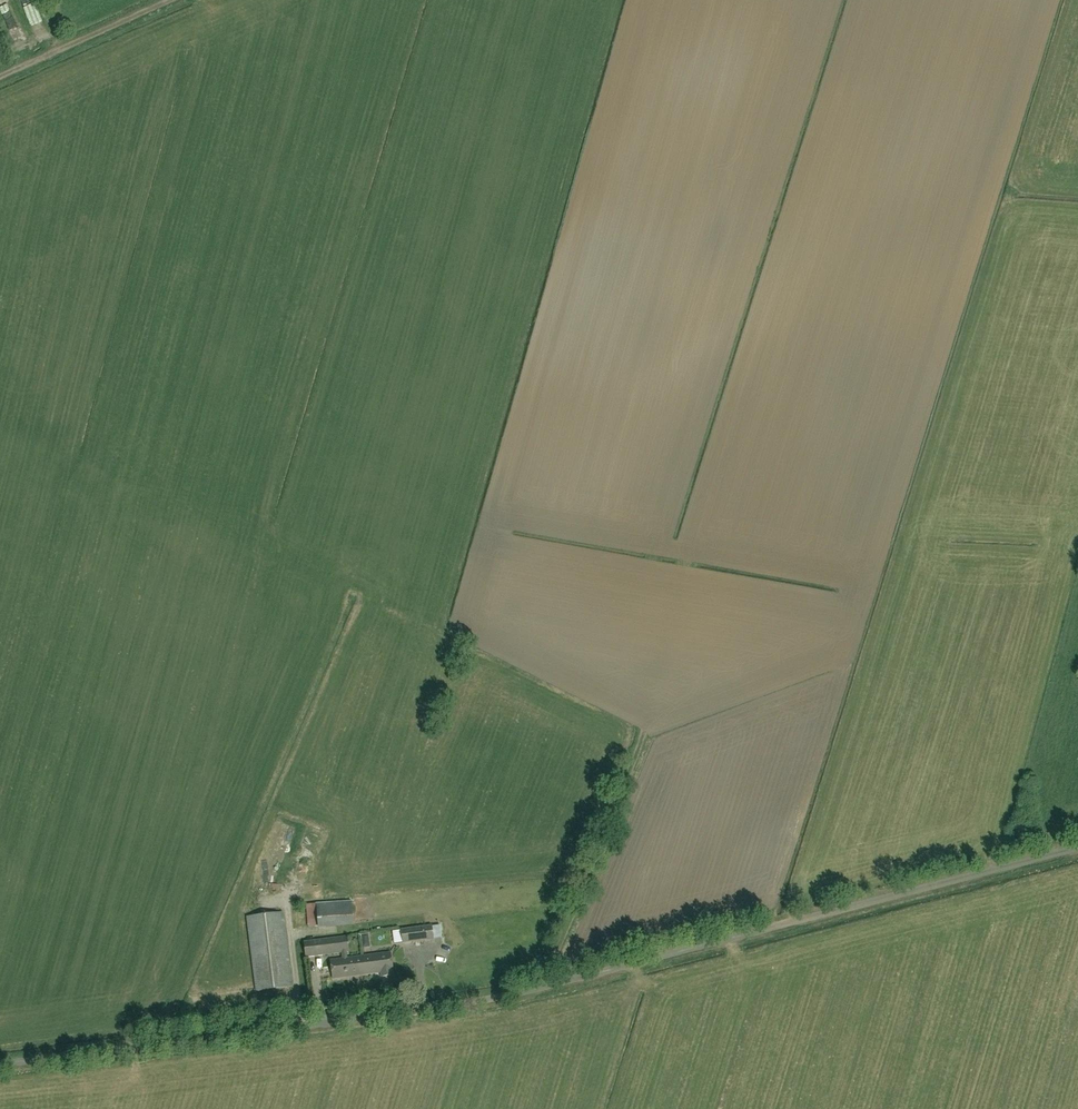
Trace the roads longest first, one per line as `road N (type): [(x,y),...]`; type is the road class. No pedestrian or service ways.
road 1 (unclassified): [(0,1066),(528,991),(1077,846)]
road 2 (track): [(0,77),(173,0)]

